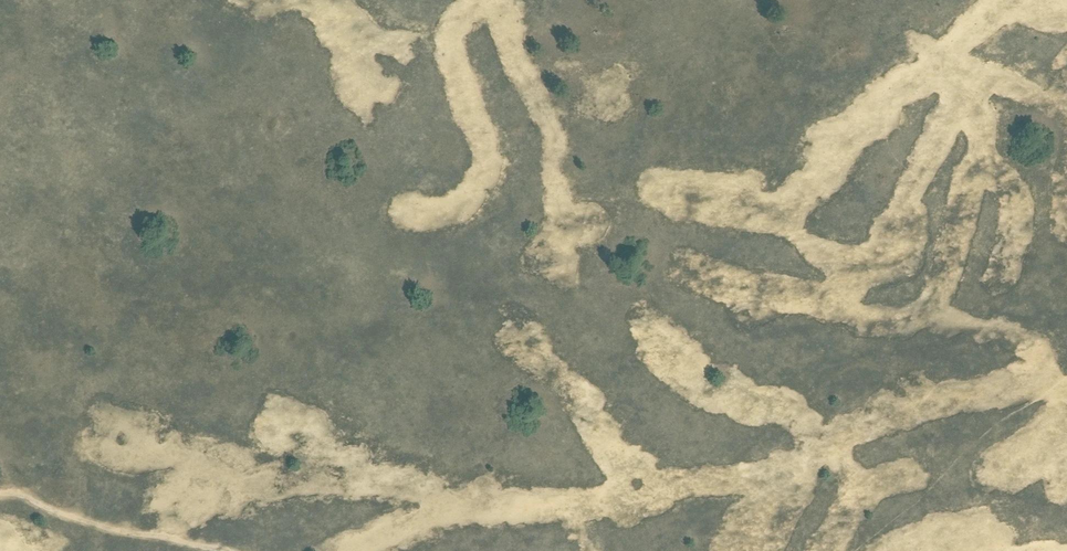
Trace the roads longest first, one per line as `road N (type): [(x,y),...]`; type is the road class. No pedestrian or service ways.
road 1 (track): [(0,488),(32,490),(77,516),(223,550)]

